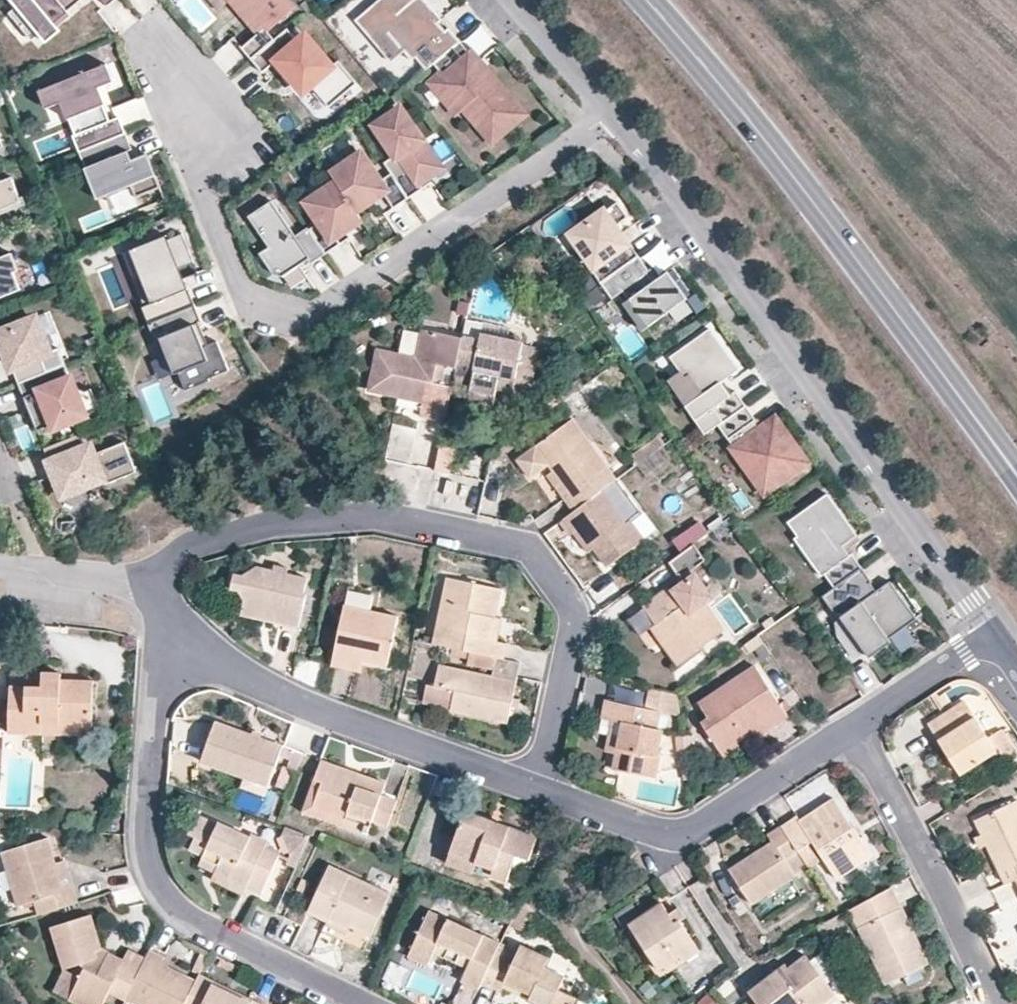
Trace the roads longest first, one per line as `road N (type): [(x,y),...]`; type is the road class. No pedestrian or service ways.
road 1 (residential): [(540,789),(572,627),(570,607),(527,550),(369,516),(275,522),(204,540),(143,588)]
road 2 (residential): [(997,637),(764,311),(609,113)]
road 3 (residential): [(186,96),(193,158),(246,296),(297,322),(313,320),(609,113)]
road 4 (secondary): [(999,452),(641,0)]
road 5 (residential): [(179,636),(157,705),(148,842),(156,881),(207,933),(353,1003)]
road 6 (residential): [(179,636),(291,701),(540,789)]
road 7 (residential): [(540,789),(673,834),(851,728)]
road 8 (residential): [(997,1003),(851,728)]
road 9 (residential): [(851,728),(997,637)]
road 10 (residential): [(609,113),(506,0)]
road 11 (residential): [(0,566),(143,588)]

